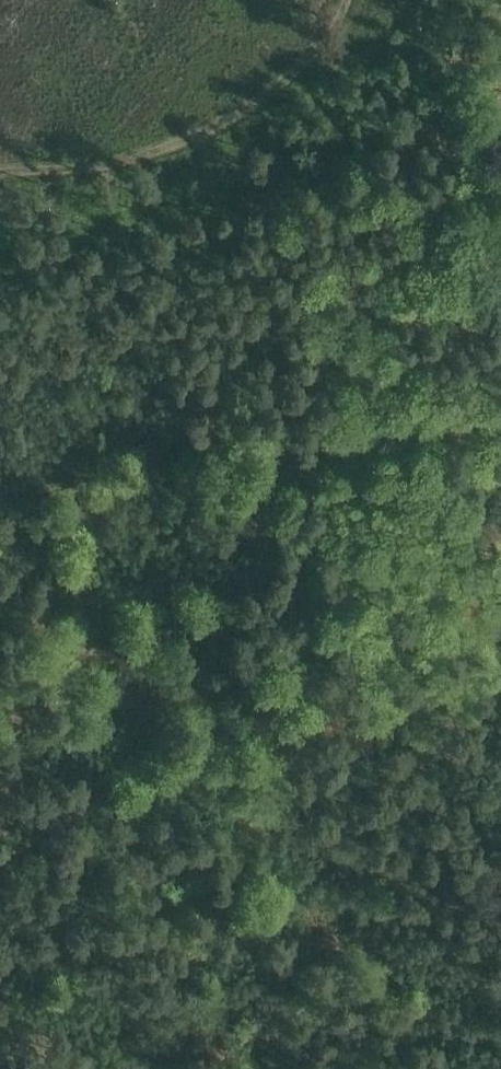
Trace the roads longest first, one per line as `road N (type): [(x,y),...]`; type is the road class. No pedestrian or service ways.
road 1 (track): [(0,175),(100,168),(214,129),(292,73),(325,41),(348,0)]

